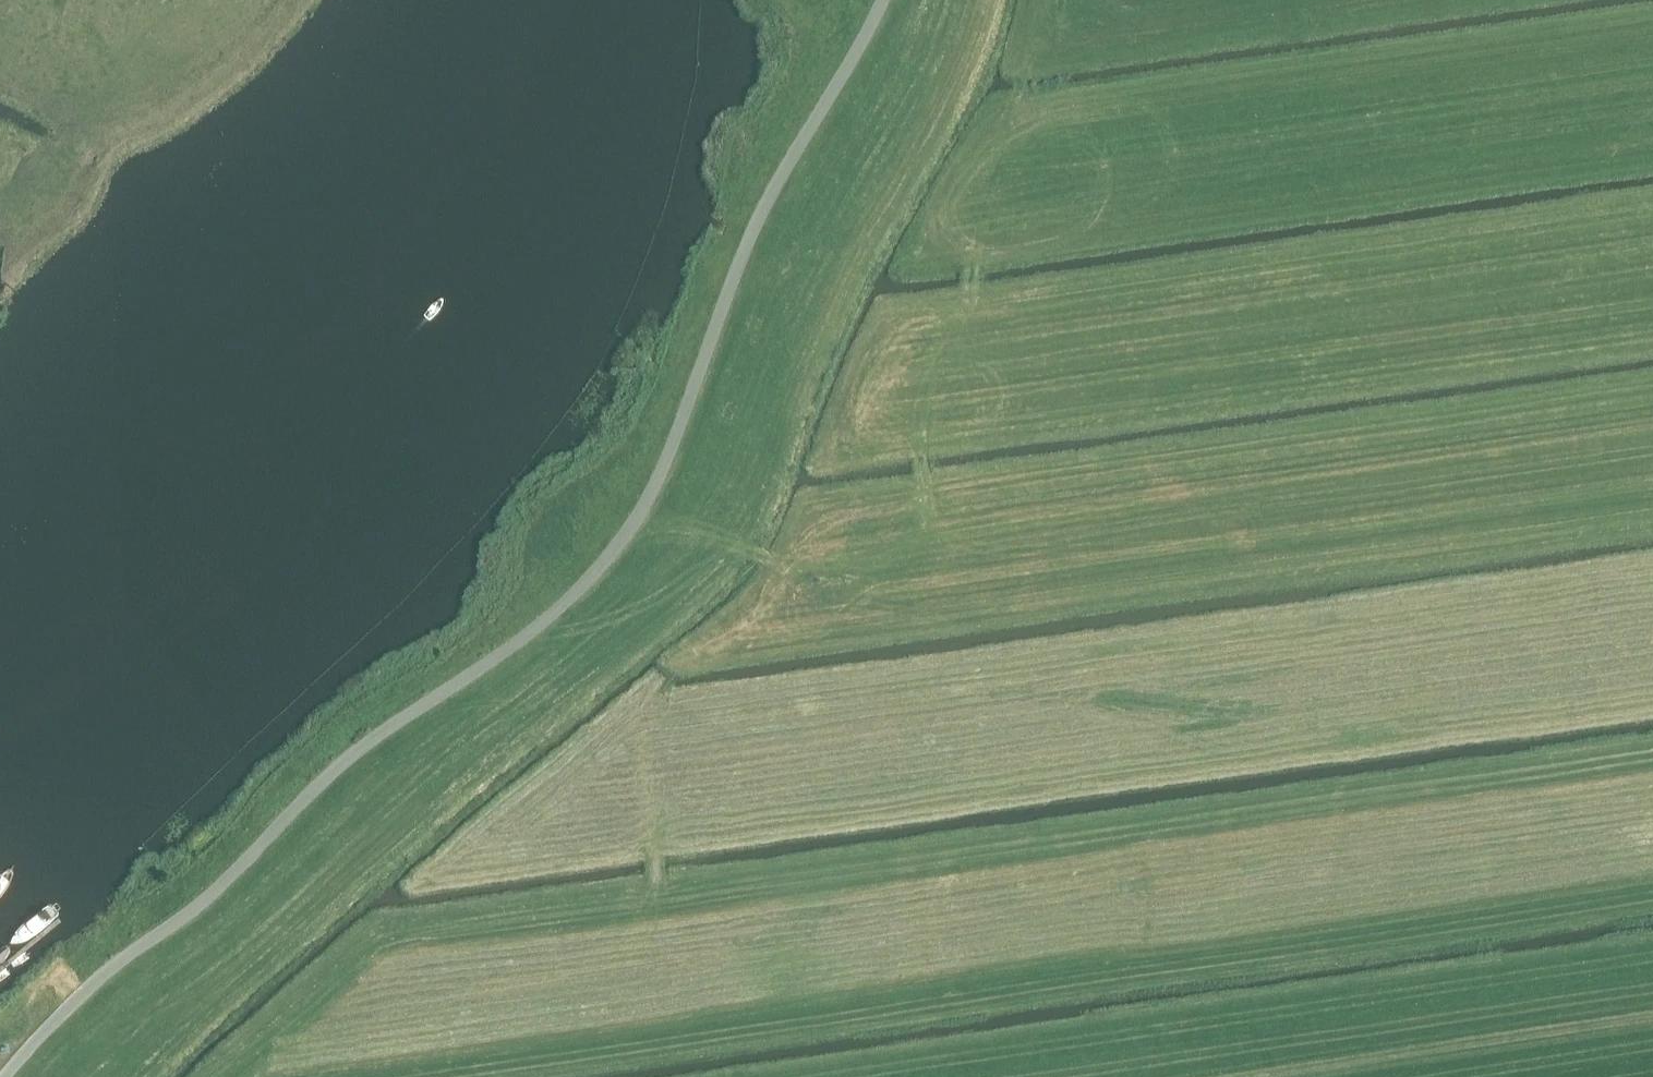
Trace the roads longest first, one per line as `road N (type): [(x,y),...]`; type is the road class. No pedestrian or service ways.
road 1 (unclassified): [(5,1076),(81,993),(198,907),(343,760),(548,622),(633,523),(666,463),(729,281),(884,0)]

